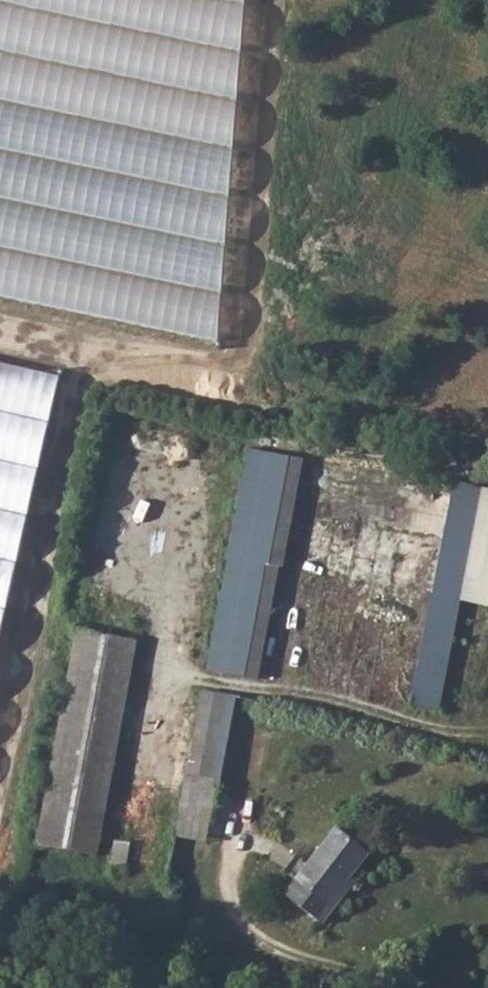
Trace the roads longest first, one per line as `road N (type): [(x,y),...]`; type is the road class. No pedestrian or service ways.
road 1 (track): [(487,711),(439,726),(156,669),(201,452)]

